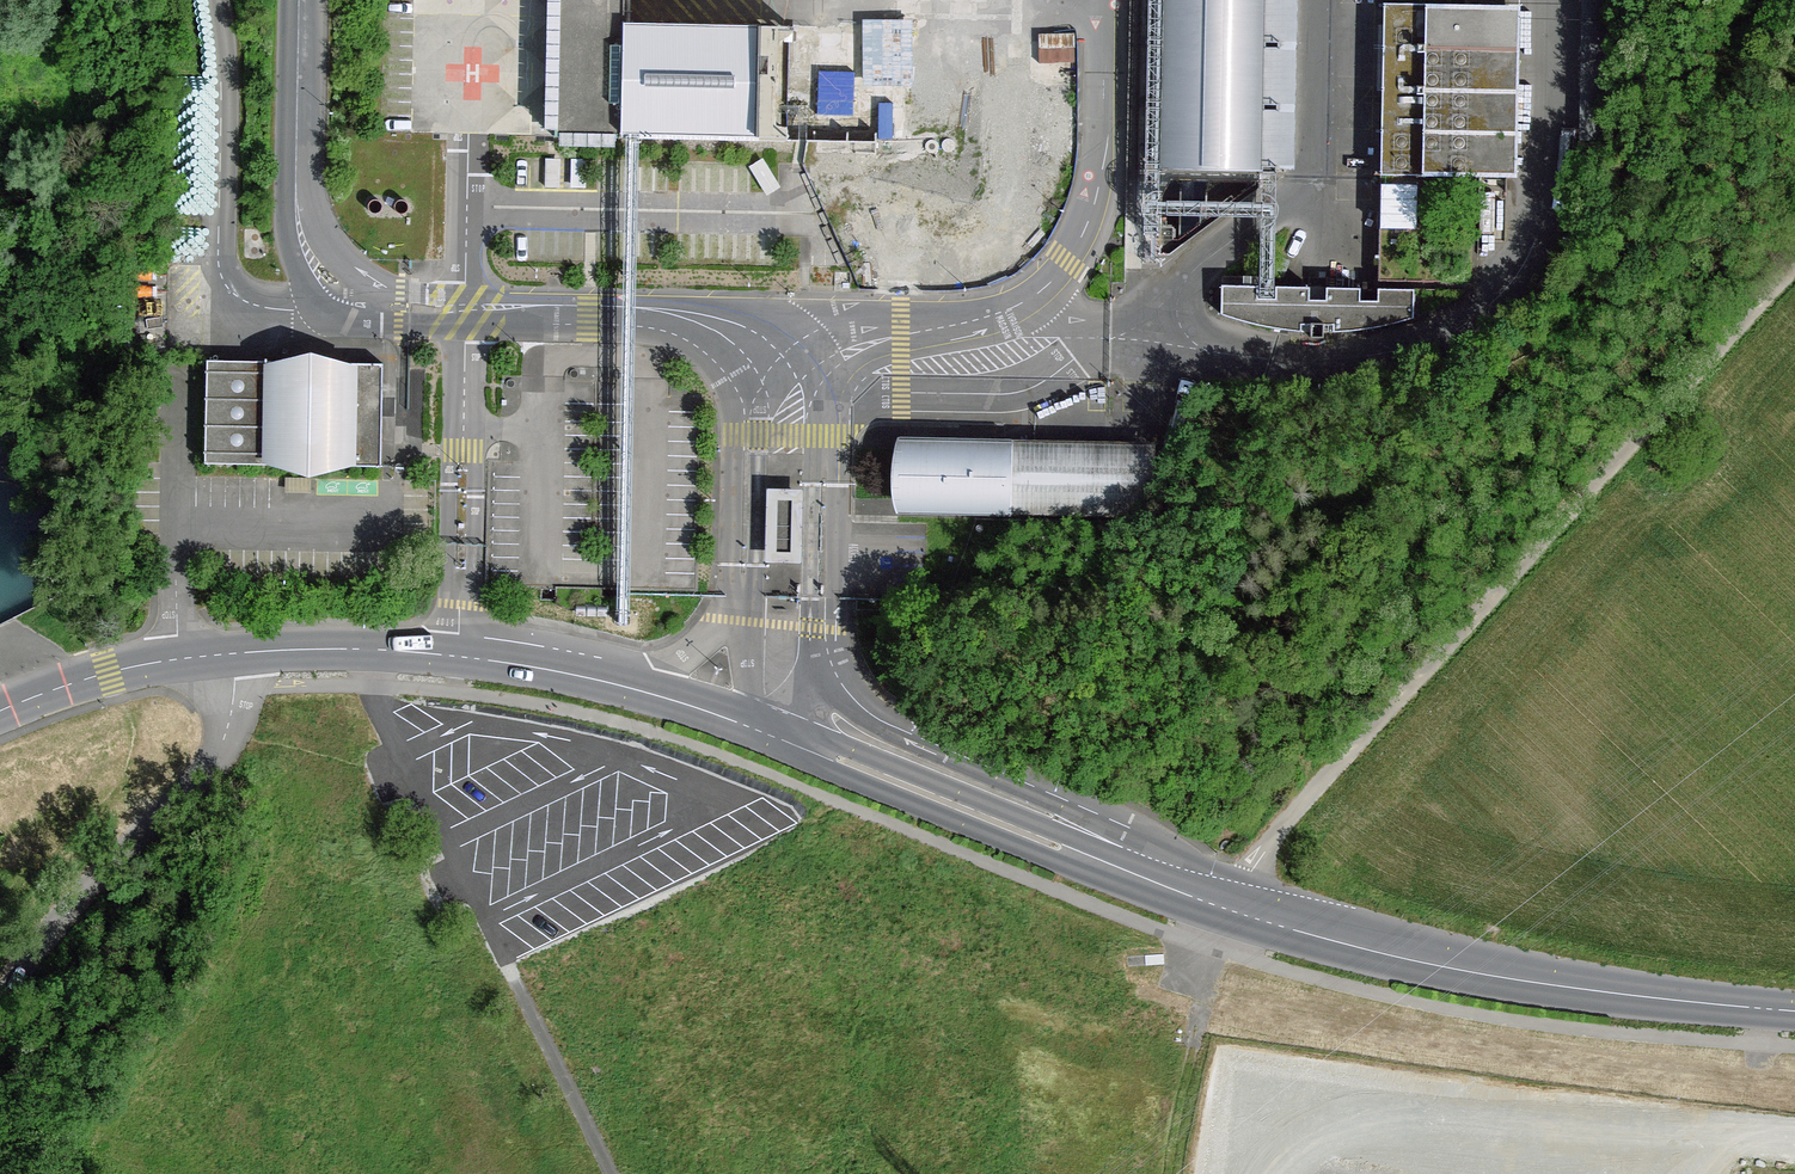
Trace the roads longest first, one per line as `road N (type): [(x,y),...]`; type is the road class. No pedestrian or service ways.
road 1 (unclassified): [(1220,903),(1284,822),(1794,264)]
road 2 (unclassified): [(1151,326),(1237,352),(1340,355),(1429,343),(1484,317),(1528,261),(1551,211),(1559,0)]
road 3 (tertiary): [(1220,903),(1418,962),(1602,992),(1794,1010)]
road 4 (unclassified): [(613,1173),(395,743),(363,652)]
road 5 (unclassified): [(237,655),(232,712),(210,768),(30,953),(0,1011)]
road 6 (tertiary): [(754,721),(1139,872)]
road 7 (unclassified): [(1151,326),(1320,183),(1325,0)]
road 8 (unclassified): [(1139,872),(1082,819),(878,720),(845,685),(834,644)]
road 9 (unclassified): [(321,306),(252,304),(220,271),(224,73),(212,0)]
road 10 (unclassified): [(1109,0),(1097,211),(1069,265),(1007,319)]
road 11 (unclassified): [(468,656),(468,315)]
road 12 (unclassified): [(835,415),(882,396),(1026,393),(1151,326)]
road 13 (unclassified): [(749,328),(468,315)]
road 14 (unclassified): [(749,328),(740,606)]
road 15 (tertiary): [(0,711),(178,658),(237,655)]
road 16 (unclassified): [(834,644),(835,415)]
road 17 (unclassified): [(1007,319),(884,350),(834,383)]
road 18 (tertiary): [(468,656),(651,692)]
road 19 (unclassified): [(468,315),(470,135)]
road 20 (unclassified): [(297,173),(298,0)]
road 21 (unclassified): [(321,306),(383,327),(437,328),(468,315)]
road 22 (track): [(1191,1048),(1220,903)]
road 23 (unclassified): [(1151,326),(1007,319)]
road 24 (unclassified): [(297,173),(290,242),(299,276),(321,306)]
road 25 (unclassified): [(363,281),(317,227),(297,173)]
road 26 (tertiary): [(237,655),(363,652)]
road 27 (unclassified): [(740,606),(651,692)]

